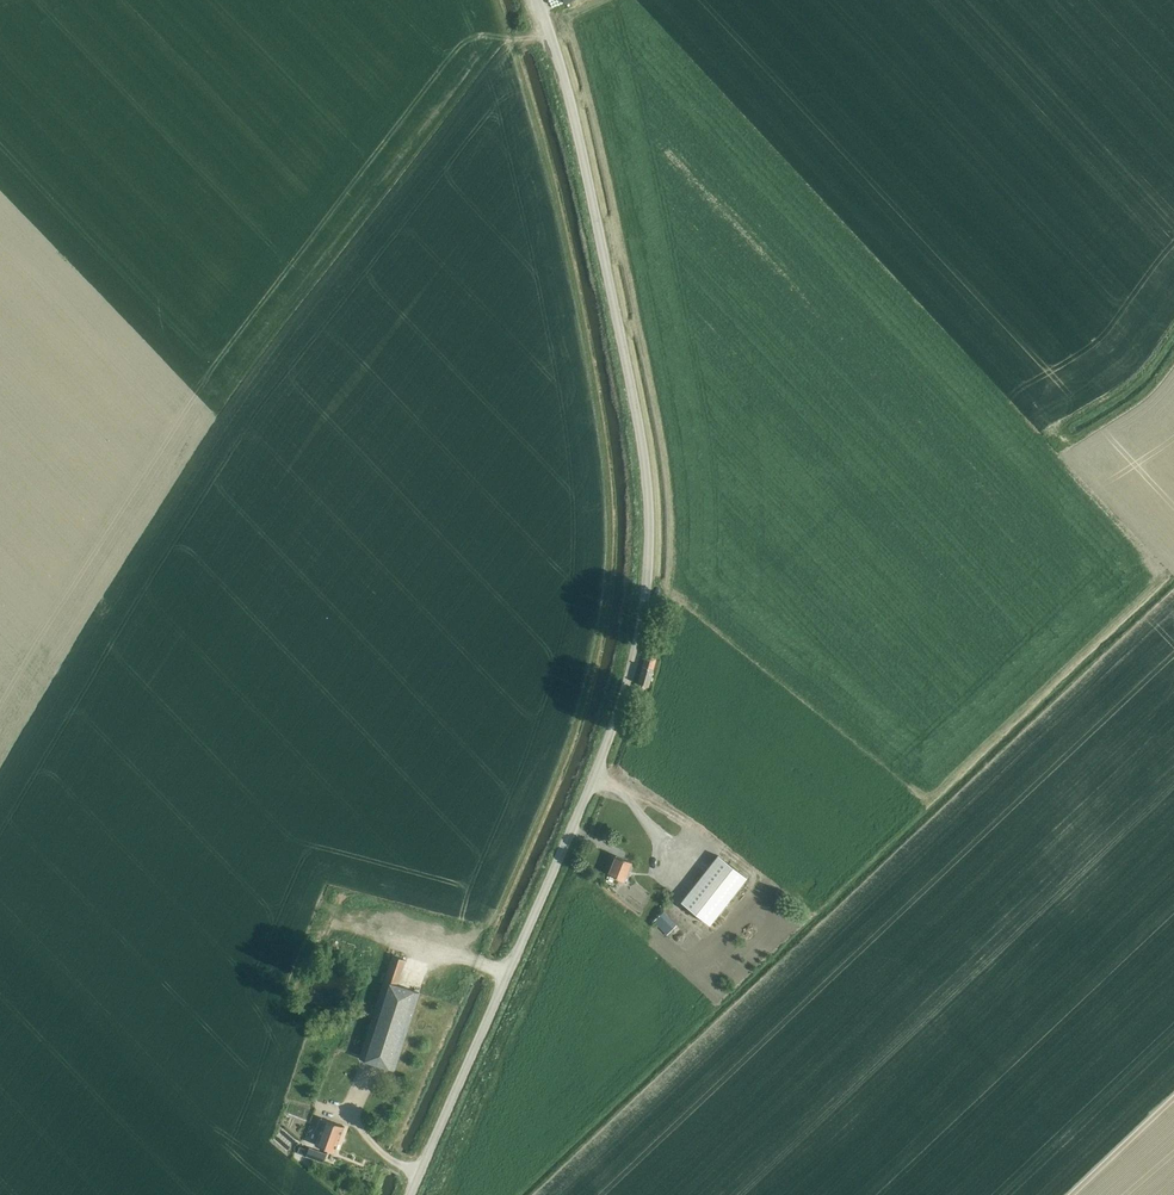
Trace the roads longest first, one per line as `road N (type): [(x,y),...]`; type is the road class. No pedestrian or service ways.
road 1 (unclassified): [(410,1194),(613,733),(648,578),(650,518),(635,409),(567,89),(539,0)]

